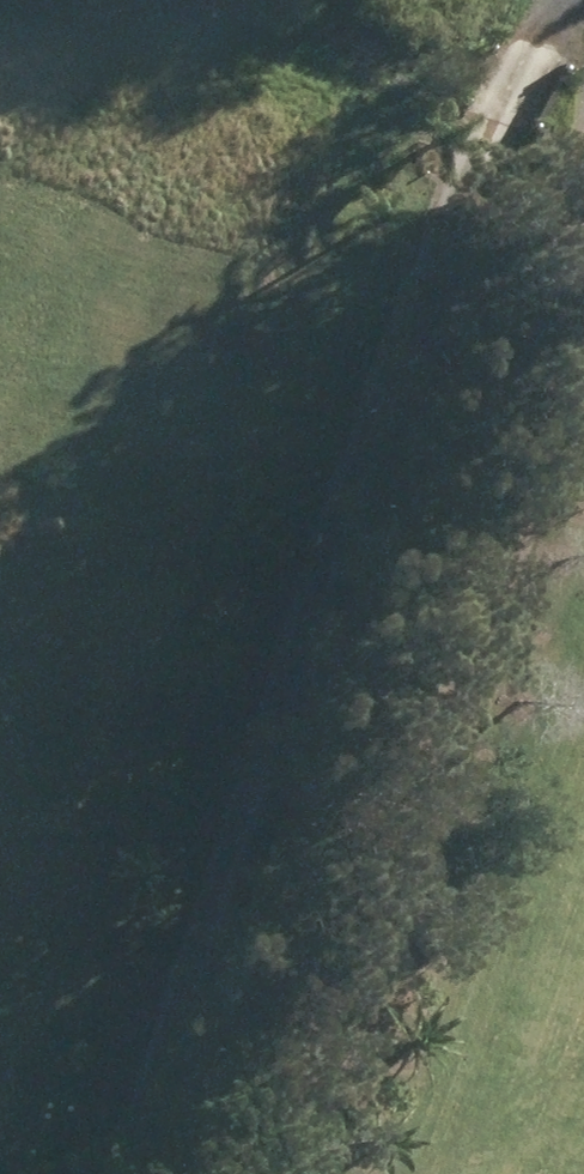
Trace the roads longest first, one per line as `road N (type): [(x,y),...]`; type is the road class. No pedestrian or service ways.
road 1 (track): [(139,1173),(530,0)]
road 2 (track): [(583,119),(266,1173)]

